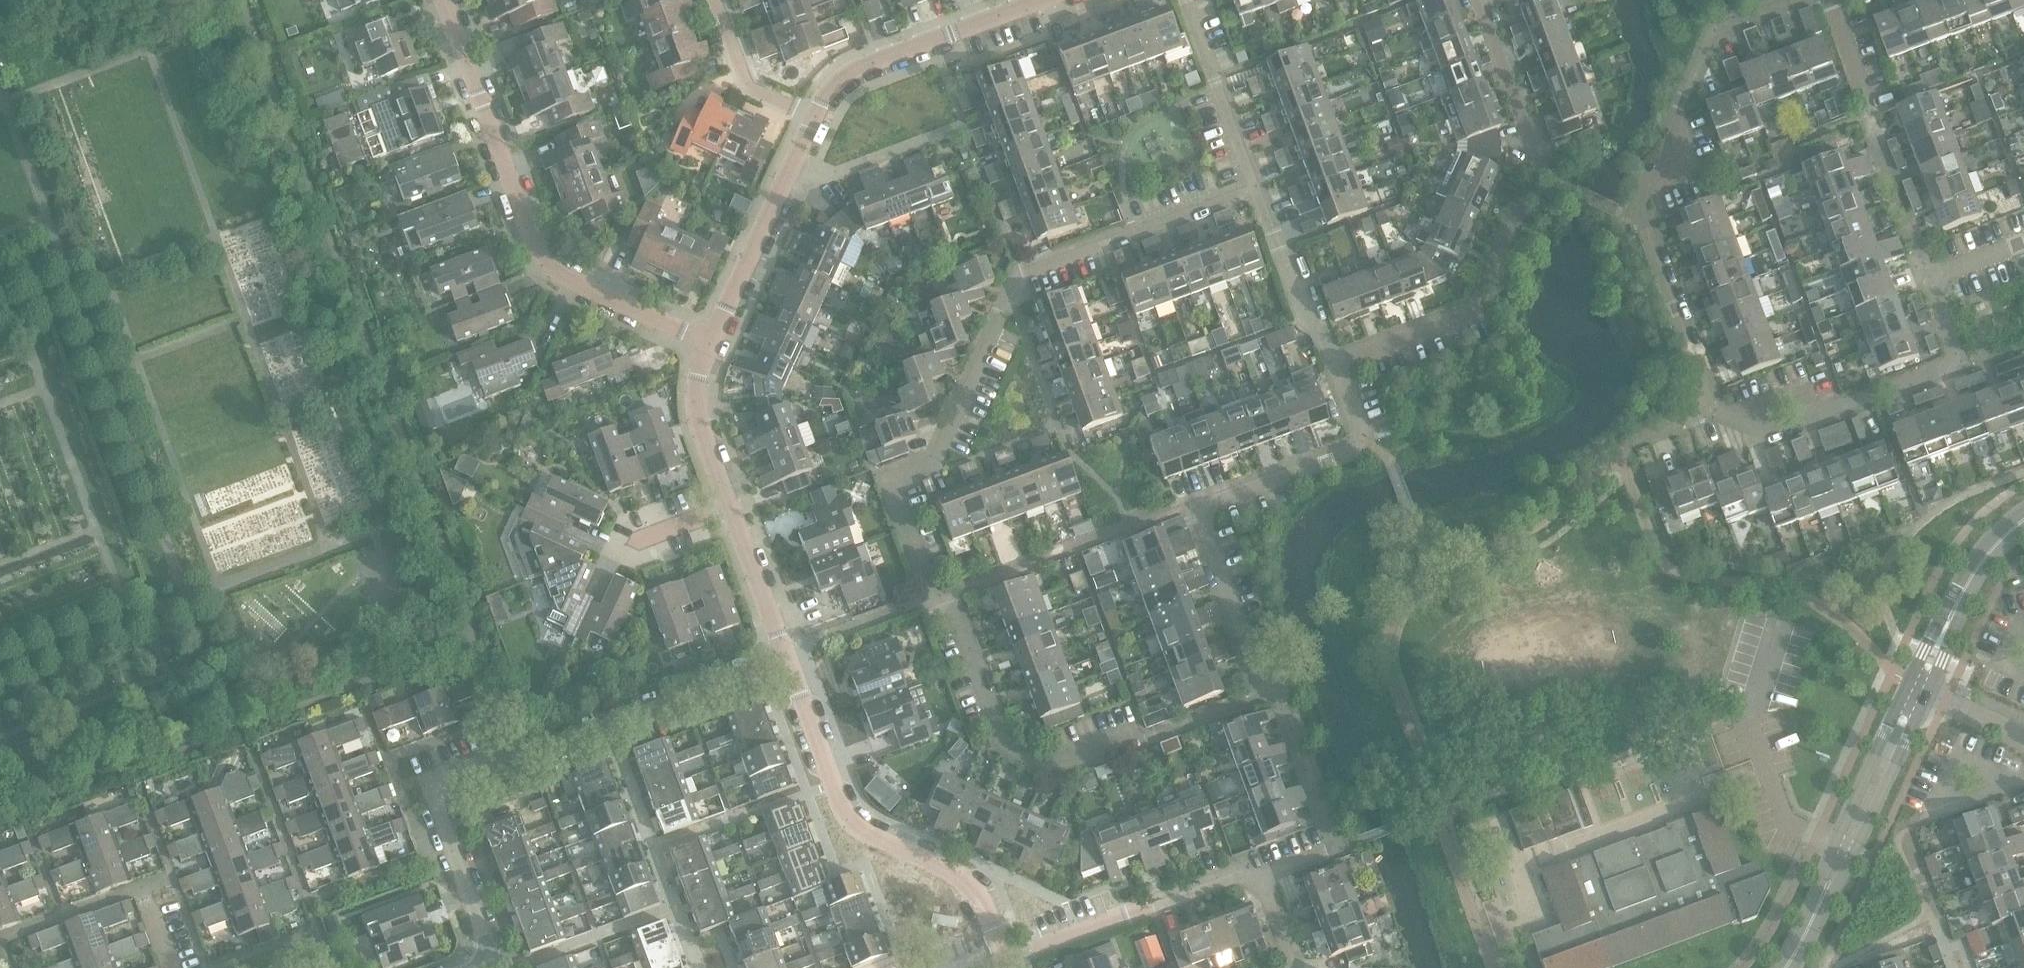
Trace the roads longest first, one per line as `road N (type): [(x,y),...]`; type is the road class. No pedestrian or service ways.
road 1 (residential): [(1269,695),(1061,766),(1004,742),(956,610),(930,587),(889,479),(938,462),(1018,276),(1256,189)]
road 2 (residential): [(493,961),(431,786),(787,659)]
road 3 (residential): [(1712,408),(1637,206),(1711,33),(1800,0)]
road 4 (residential): [(1337,365),(1477,312),(1537,175),(1478,0)]
road 5 (residential): [(1269,695),(1199,509),(1370,448),(1337,365)]
road 6 (residential): [(711,344),(576,284),(535,245),(444,0)]
road 7 (residential): [(2023,243),(1928,278),(1961,363),(1764,432),(1712,408)]
road 8 (residential): [(787,659),(853,825),(968,887),(990,908),(1005,958)]
road 9 (residential): [(1005,958),(1234,879),(1259,878)]
road 10 (residential): [(1259,878),(1342,848),(1288,706),(1269,695)]
road 11 (residential): [(1041,0),(848,75),(816,118)]
road 12 (residential): [(816,118),(711,344)]
road 13 (tertiary): [(1910,682),(1835,843),(1827,890)]
road 14 (tertiary): [(1827,890),(1858,853),(1929,693)]
road 15 (residential): [(1256,189),(1185,0)]
road 16 (residential): [(1337,365),(1324,332),(1304,317),(1256,189)]
road 17 (residential): [(711,344),(700,377),(701,423),(732,508)]
road 18 (residential): [(816,118),(748,87),(716,0)]
road 19 (residential): [(732,508),(787,659)]

